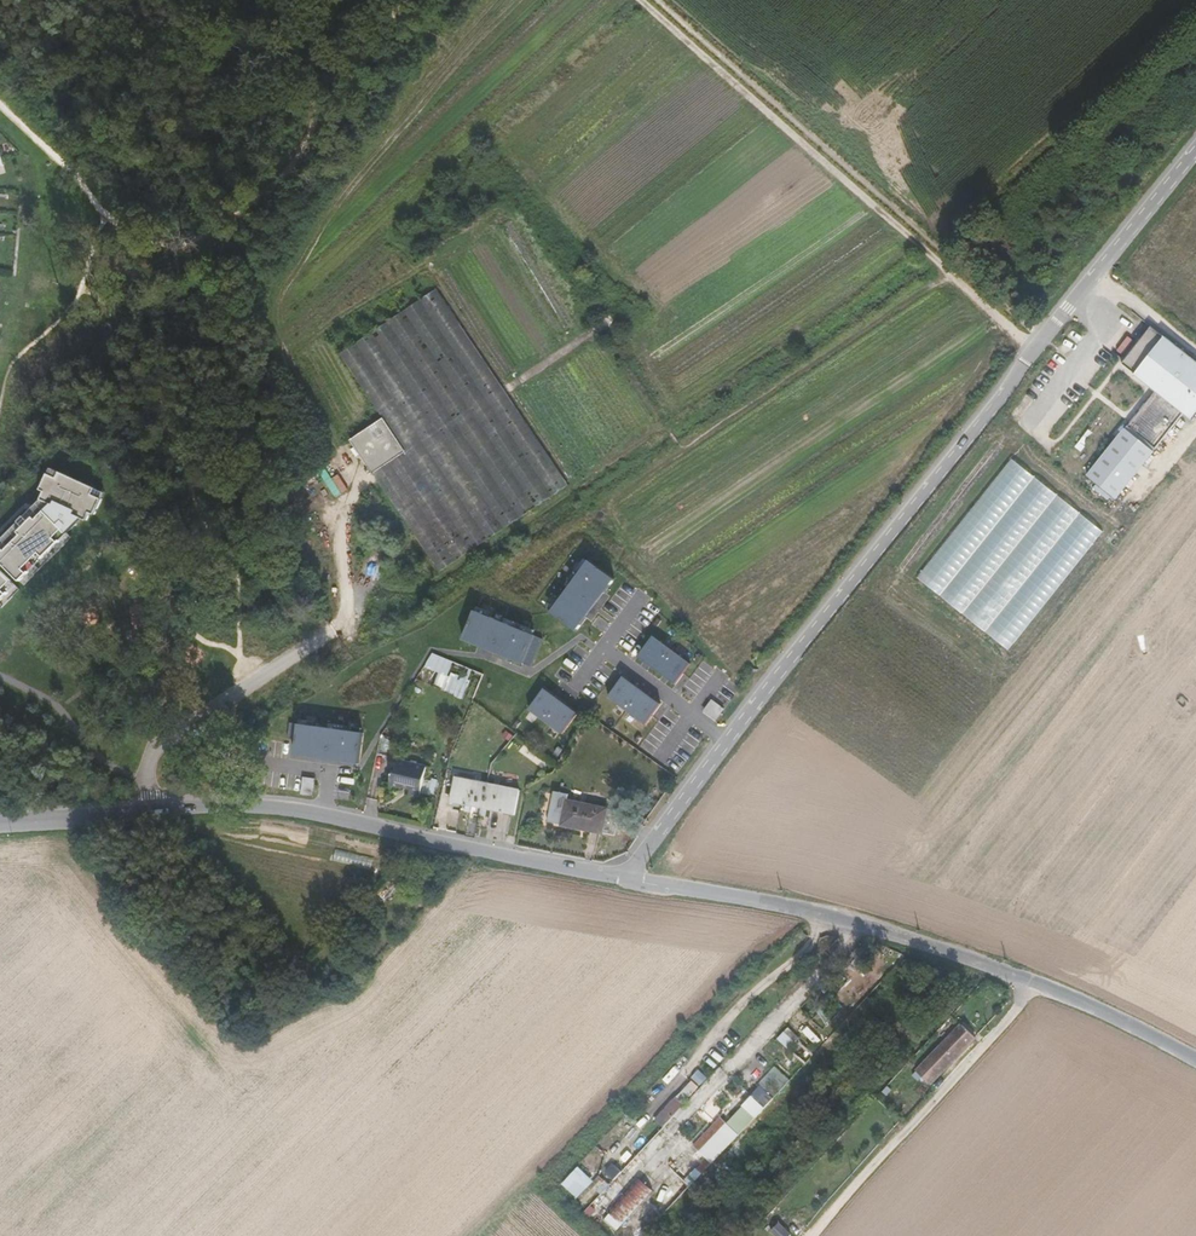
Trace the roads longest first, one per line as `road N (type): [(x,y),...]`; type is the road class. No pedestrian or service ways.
road 1 (unclassified): [(1195,148),(746,707),(631,878)]
road 2 (tertiary): [(631,878),(284,809),(232,804),(0,822)]
road 3 (tertiary): [(1195,1058),(1034,982),(862,924),(631,878)]
road 4 (track): [(811,1235),(1013,1015),(1034,982)]
road 5 (track): [(147,779),(109,765),(48,697),(0,674)]

